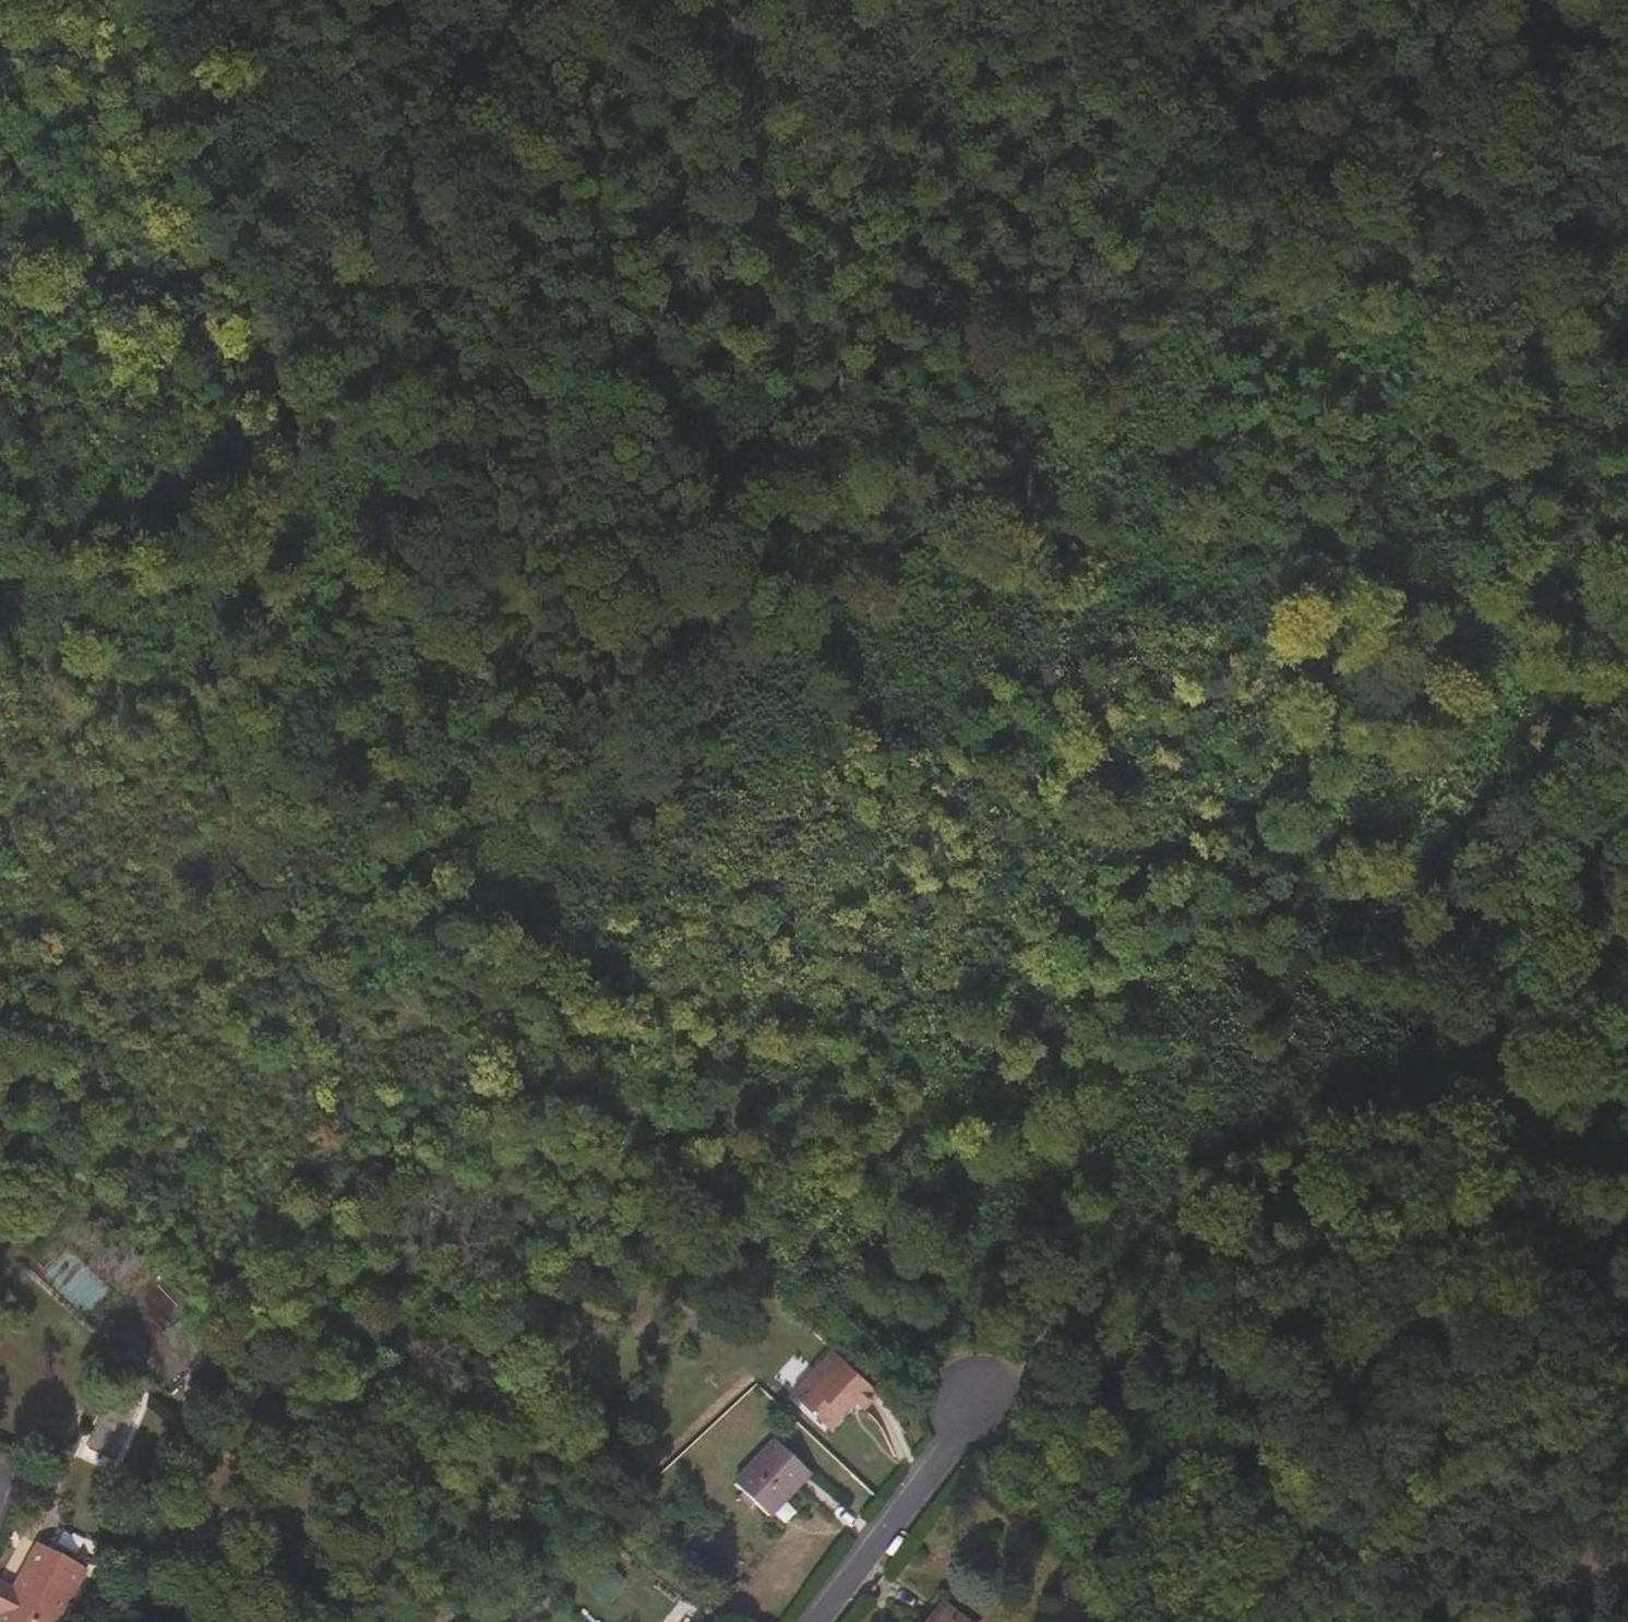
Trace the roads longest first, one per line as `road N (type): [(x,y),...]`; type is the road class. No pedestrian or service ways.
road 1 (track): [(1627,65),(1294,229)]
road 2 (residential): [(822,1621),(995,1401)]

